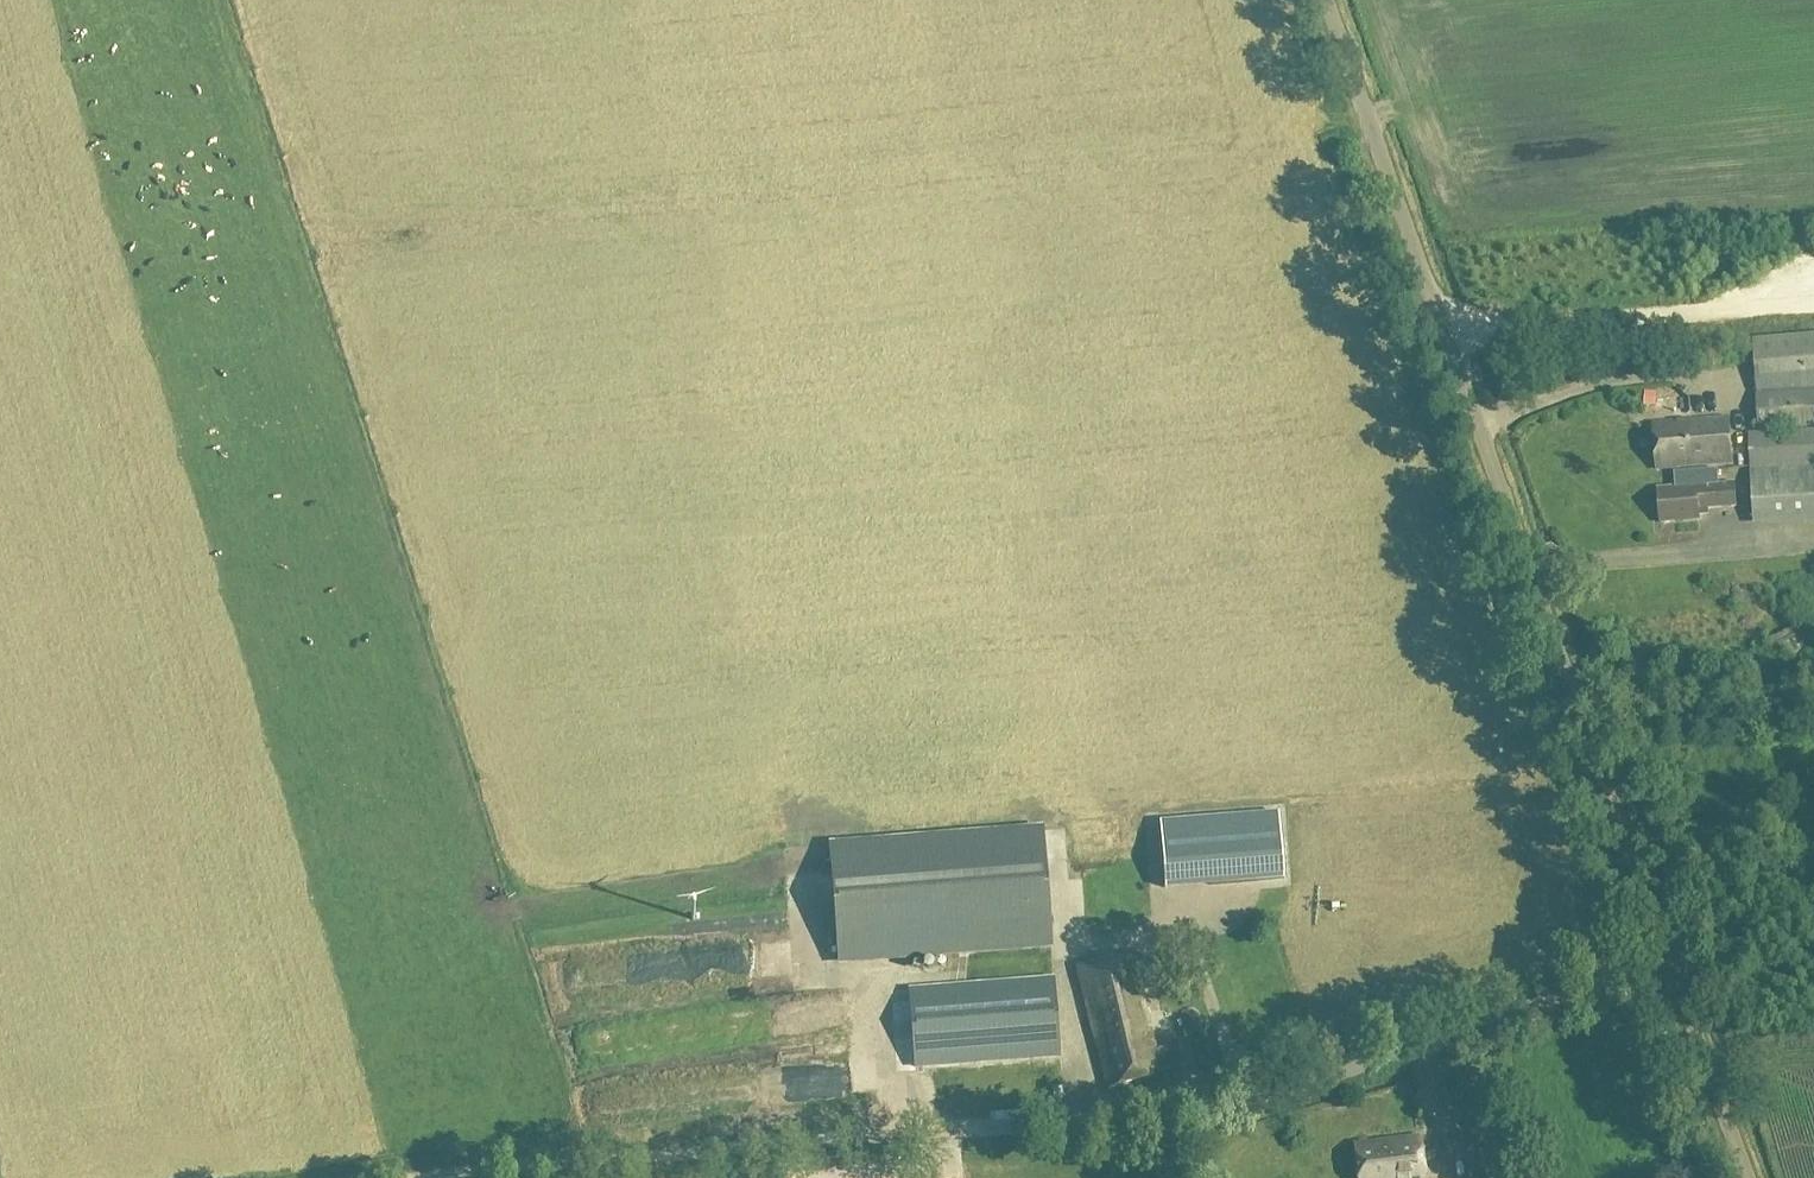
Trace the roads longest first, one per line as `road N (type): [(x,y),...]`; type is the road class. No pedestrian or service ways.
road 1 (unclassified): [(588,1162),(1196,1119),(1664,954)]
road 2 (unclassified): [(1664,954),(1323,0)]
road 3 (unclassified): [(1748,1177),(1664,954)]
road 4 (track): [(429,1177),(588,1162)]

